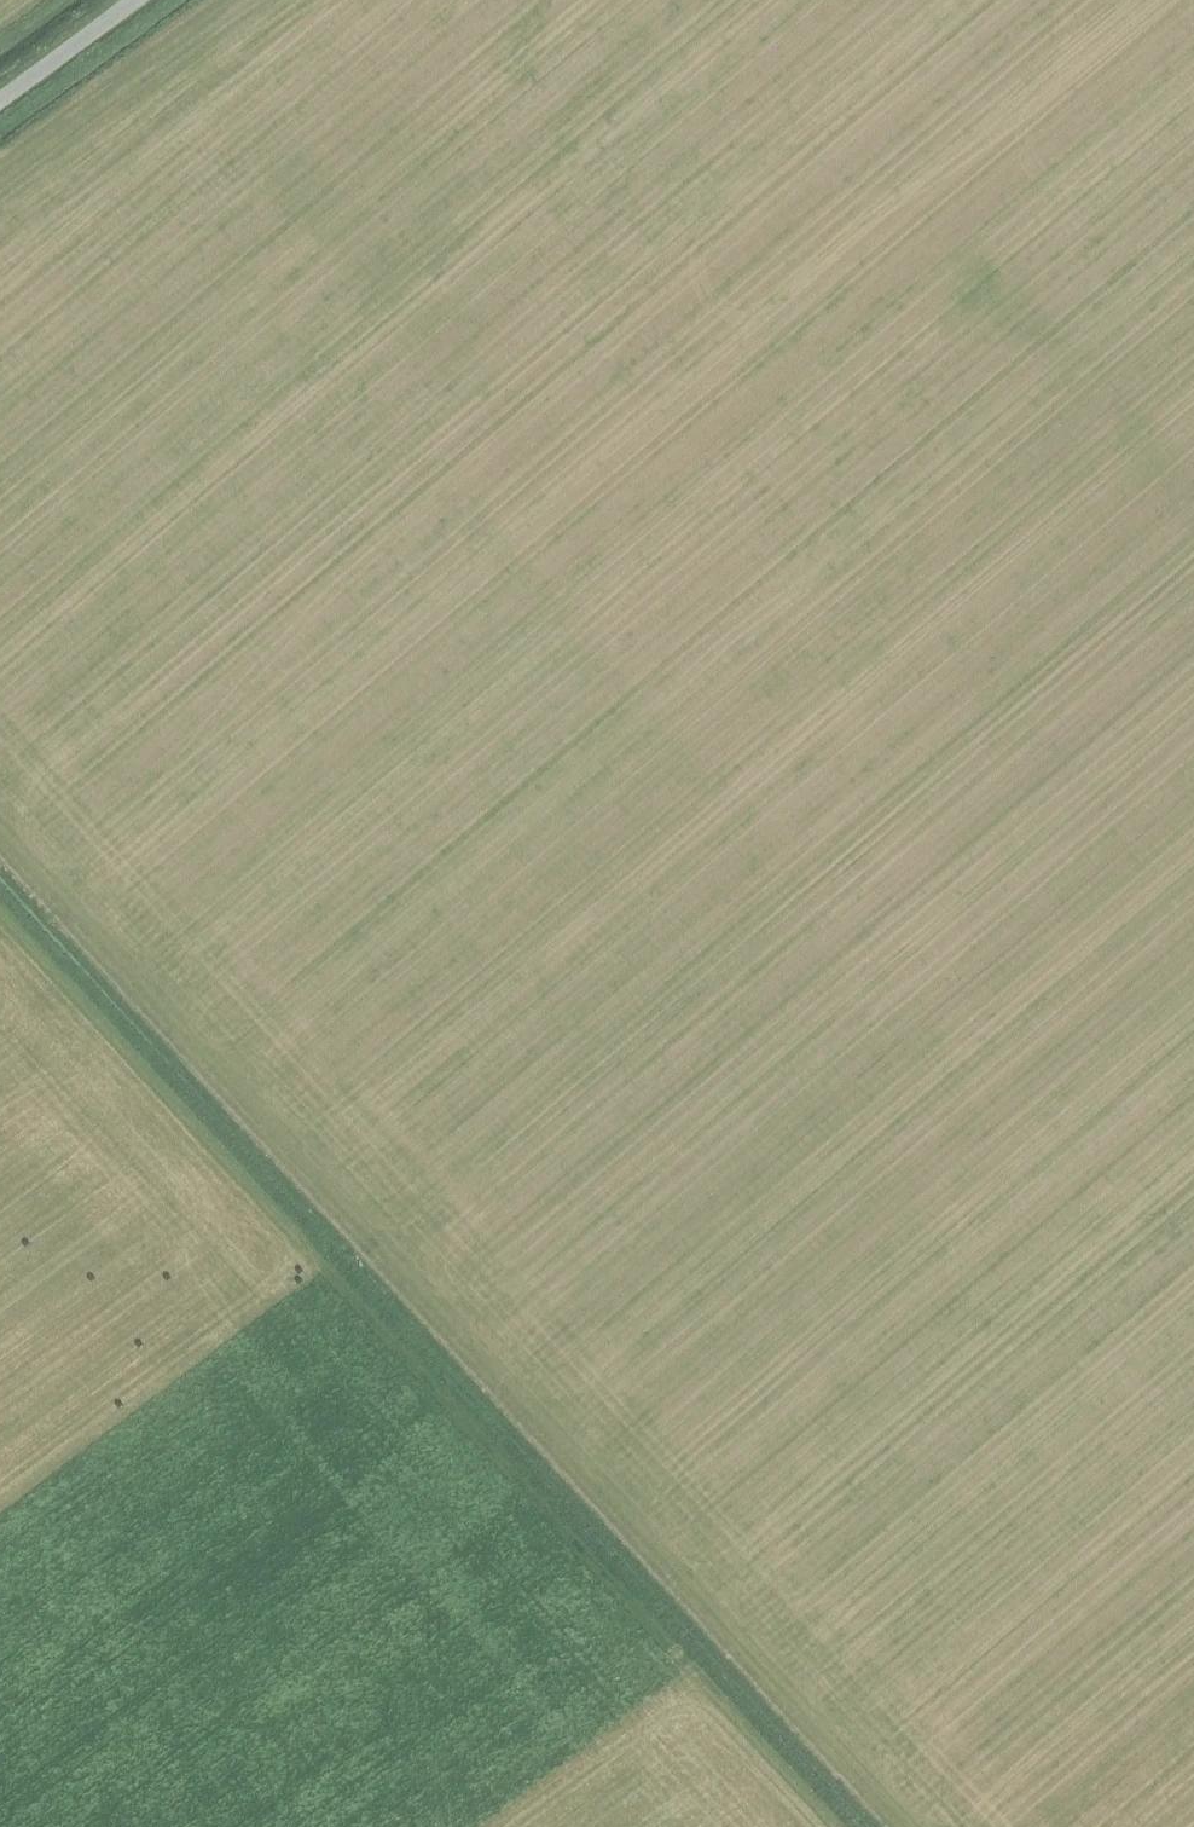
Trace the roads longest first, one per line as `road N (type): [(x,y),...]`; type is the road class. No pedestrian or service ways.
road 1 (unclassified): [(0,105),(141,0)]

